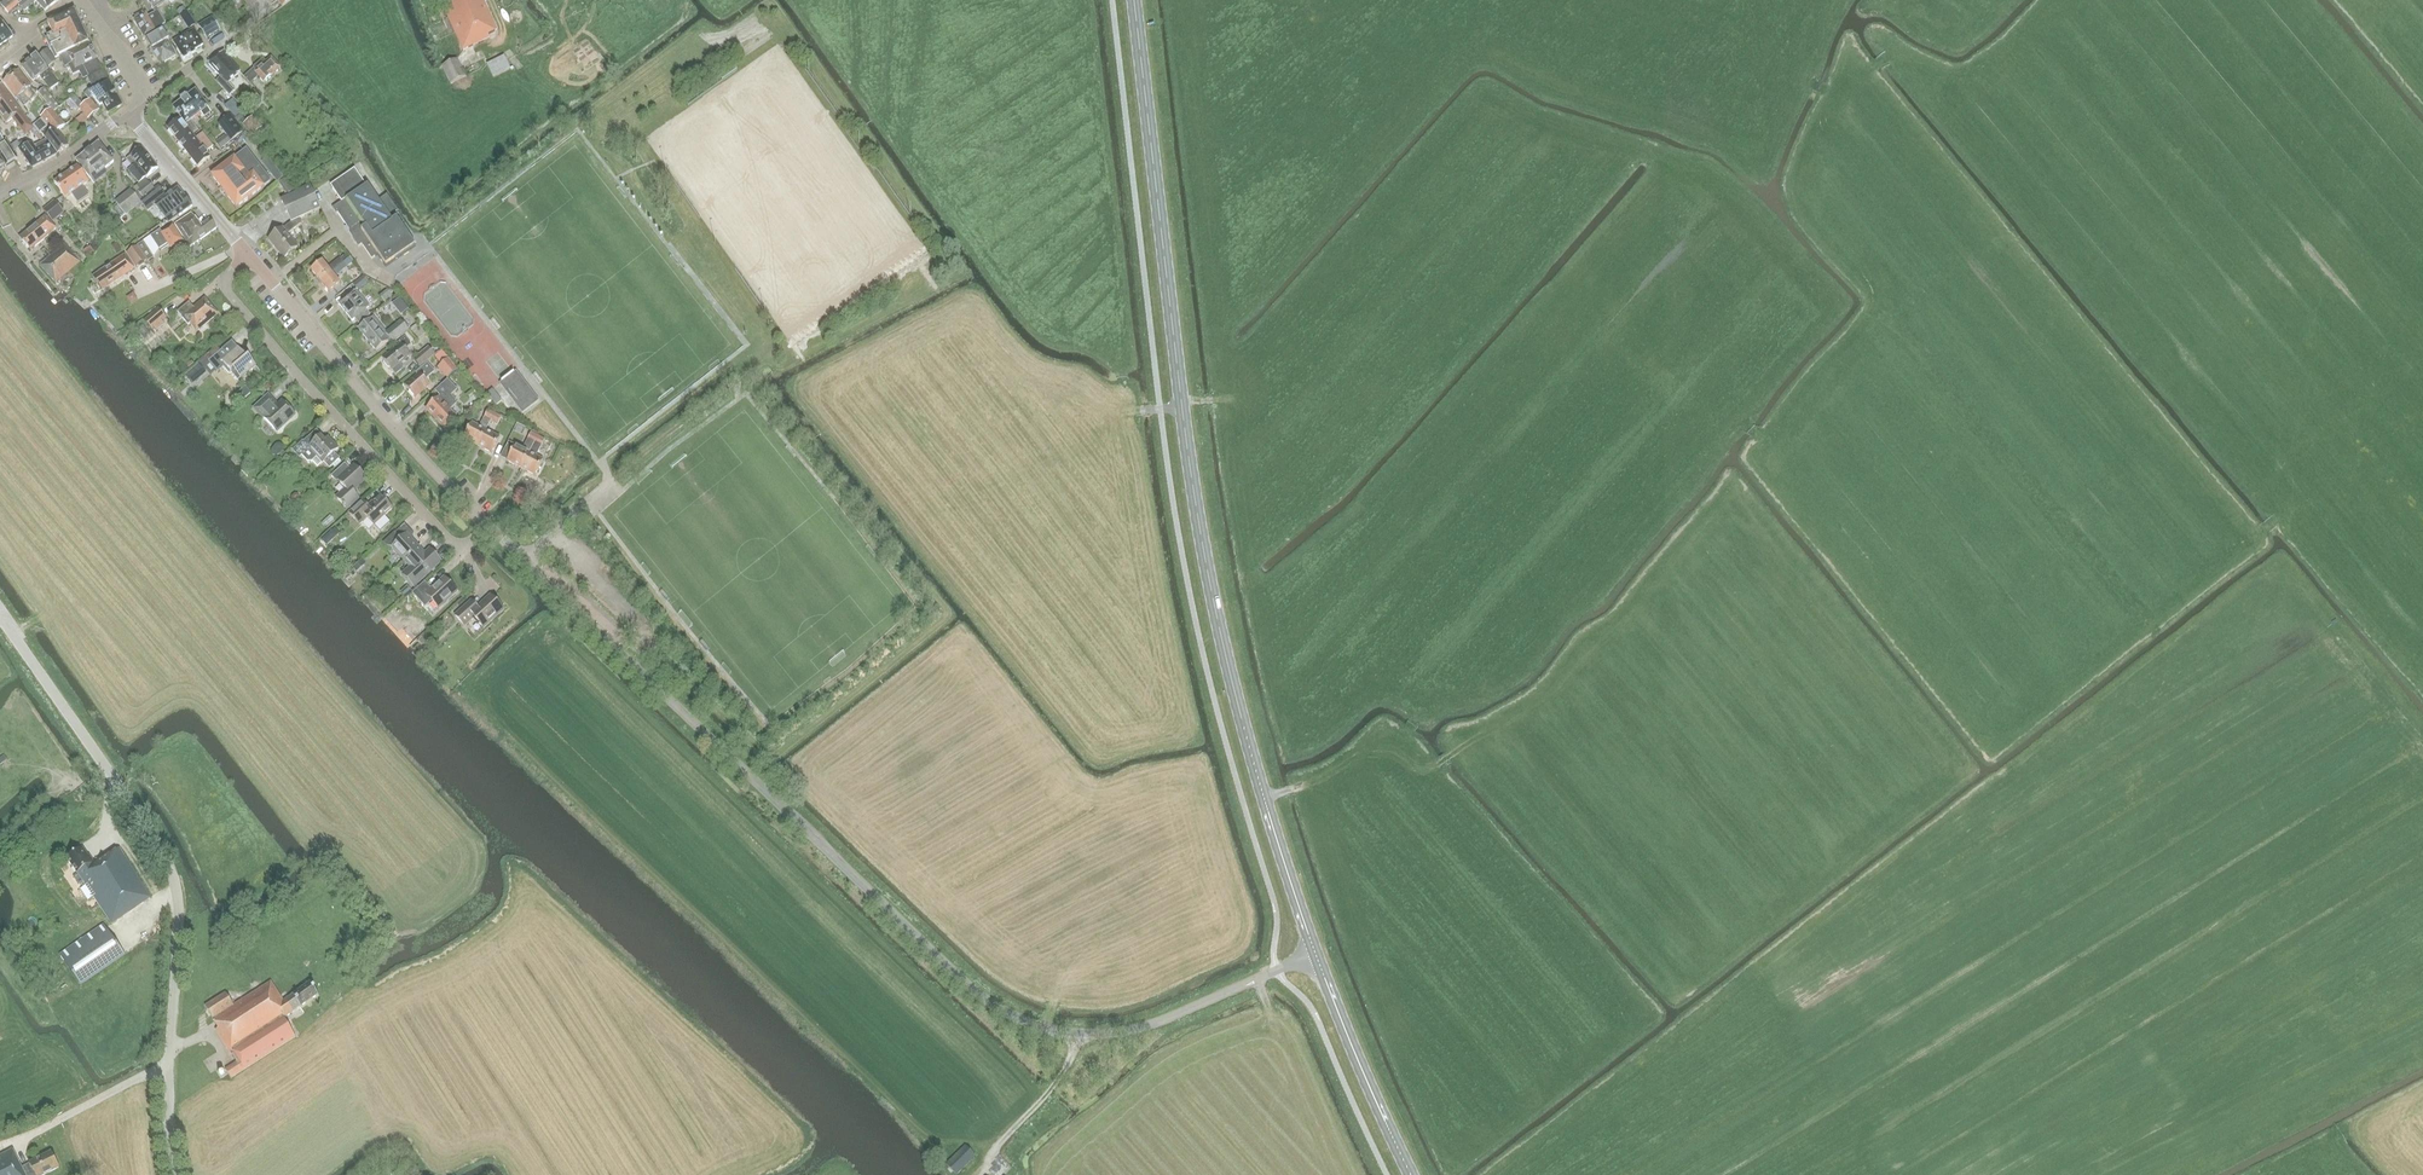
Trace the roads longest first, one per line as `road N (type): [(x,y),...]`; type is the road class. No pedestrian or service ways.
road 1 (tertiary): [(1316,954),(1130,1030),(1078,1033),(1017,1017),(952,970),(489,526)]
road 2 (primary): [(1316,954),(1243,725),(1209,575),(1134,0)]
road 3 (tertiary): [(174,1174),(168,1122),(180,928),(174,881),(154,836),(0,616)]
road 4 (residential): [(489,526),(461,552),(298,375),(220,283),(250,256)]
road 5 (tertiary): [(489,526),(250,256)]
road 6 (primary): [(1411,1174),(1316,954)]
road 7 (track): [(614,483),(742,377),(778,336)]
road 8 (tertiary): [(250,256),(127,113)]
road 9 (tertiary): [(0,193),(127,113)]
road 10 (residential): [(146,100),(253,22)]

